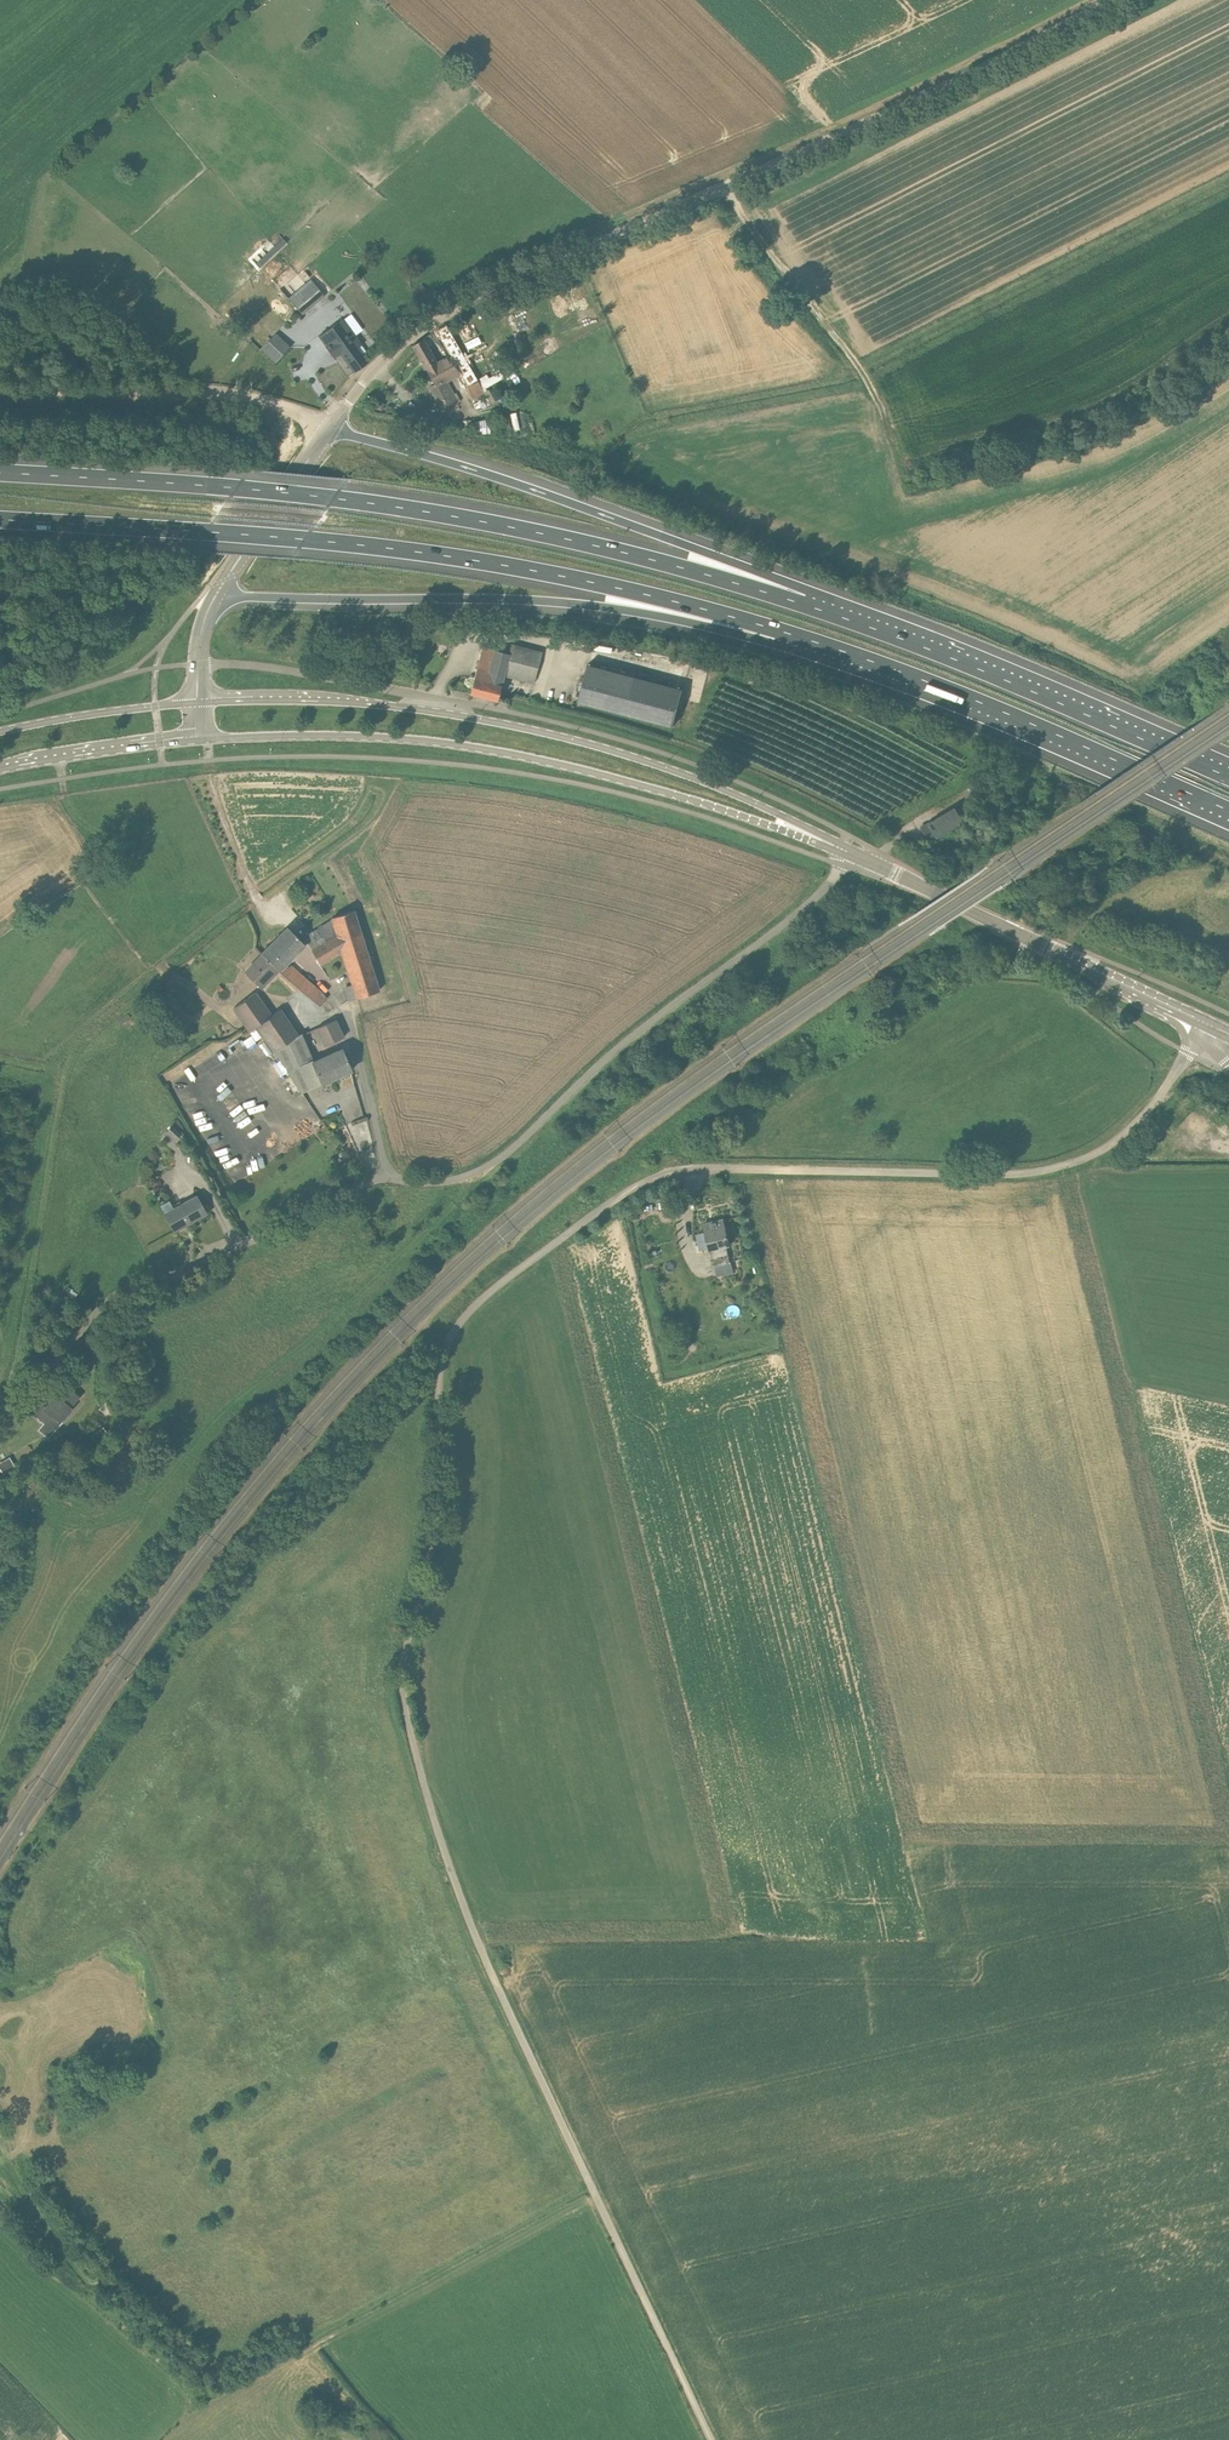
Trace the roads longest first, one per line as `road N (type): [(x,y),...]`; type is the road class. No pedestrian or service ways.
road 1 (unclassified): [(711,2439),(471,1925),(407,1722),(403,1665),(435,1530),(446,1346),(499,1285),(637,1186),(669,1173),(1008,1173),(1083,1158),(1150,1109),(1205,1024)]
road 2 (unclassified): [(0,1426),(119,1294),(280,1233),(368,1182),(439,1183),(492,1163),(635,1033),(793,916),(849,853)]
road 3 (unclassified): [(329,430),(378,365),(447,313),(867,124),(1115,0)]
road 4 (motorway): [(803,604),(653,560),(430,512),(170,482),(0,472)]
road 5 (motorway): [(0,521),(471,561),(650,597),(801,639)]
road 6 (secondary): [(200,740),(351,737),(484,749),(689,799),(836,847)]
road 7 (motorway): [(216,596),(560,603),(801,639)]
road 8 (motorway): [(803,604),(674,541),(461,466),(329,430)]
road 9 (motorway): [(801,639),(961,696),(1228,812)]
road 10 (motorway): [(1228,777),(953,658),(803,604)]
road 11 (secondary): [(836,847),(671,770),(426,711)]
road 12 (secondary): [(1205,1024),(849,853)]
road 13 (track): [(0,389),(249,396),(329,430)]
road 14 (unclassified): [(426,711),(433,699),(267,667),(199,664)]
road 15 (secondary): [(426,711),(199,703)]
road 16 (track): [(724,188),(803,305),(857,367)]
road 17 (secondary): [(0,771),(200,740)]
road 18 (secondary): [(199,703),(0,733)]
road 19 (secondary): [(216,596),(329,430)]
road 20 (track): [(857,367),(912,487)]

